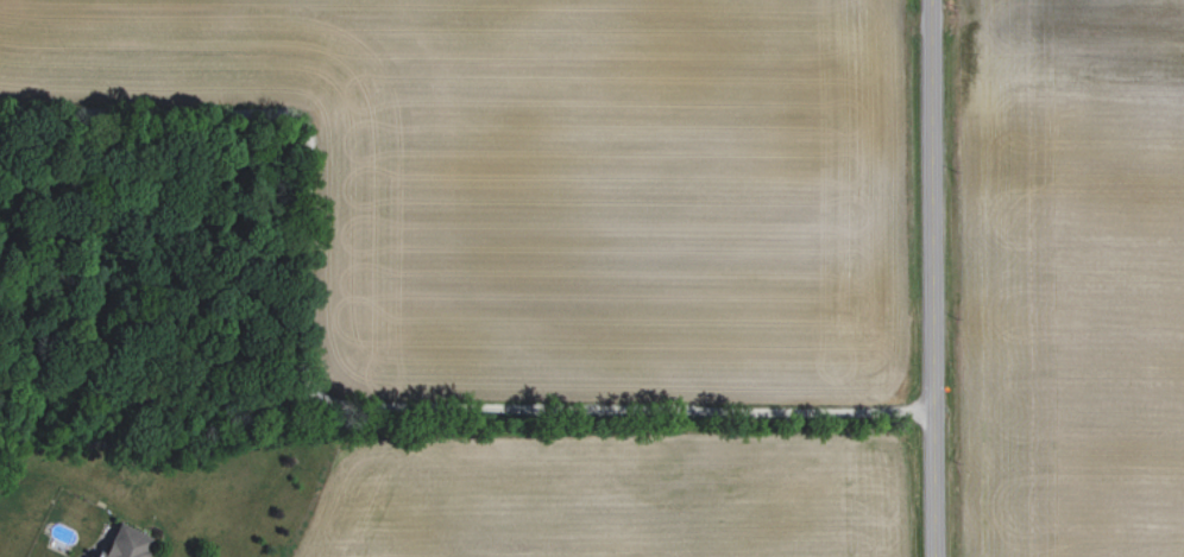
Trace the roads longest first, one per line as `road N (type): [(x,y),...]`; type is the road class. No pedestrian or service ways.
road 1 (tertiary): [(937,556),(931,0)]

